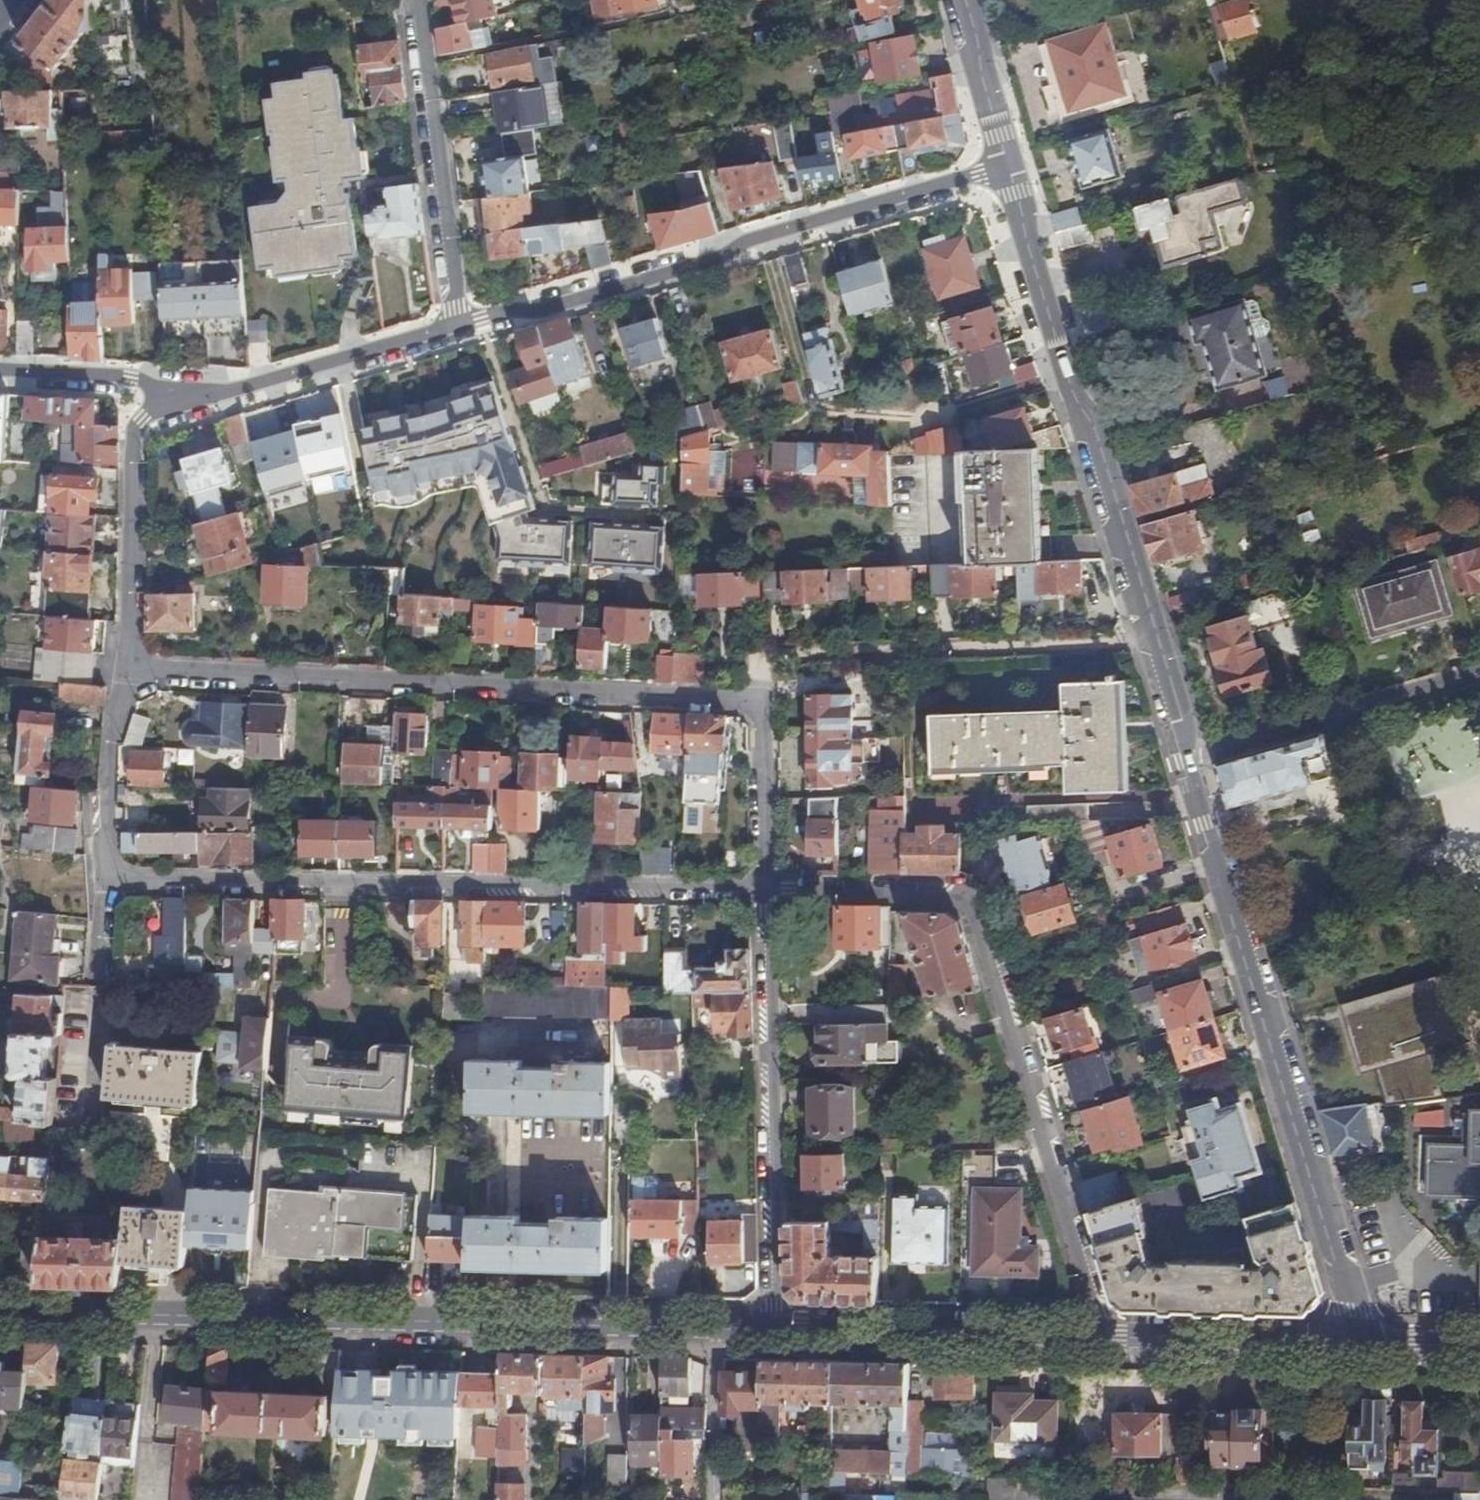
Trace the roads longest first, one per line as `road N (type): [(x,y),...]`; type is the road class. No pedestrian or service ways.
road 1 (residential): [(1156,640),(1364,1343)]
road 2 (residential): [(715,1333),(0,1316)]
road 3 (residential): [(767,890),(104,880)]
road 4 (residential): [(1101,1342),(973,911),(941,895),(767,890)]
road 5 (residential): [(128,672),(760,704)]
road 6 (residential): [(464,318),(1010,172)]
road 7 (residential): [(1010,172),(1156,640)]
road 8 (residential): [(760,704),(755,658),(1156,640)]
road 9 (residential): [(767,890),(772,1335)]
road 10 (residential): [(141,382),(193,397),(464,318)]
road 11 (residential): [(1101,1342),(772,1335)]
road 12 (residential): [(464,318),(420,0)]
road 13 (residential): [(141,382),(128,672)]
road 14 (residential): [(1364,1343),(1101,1342)]
road 15 (residential): [(128,672),(104,880)]
road 16 (residential): [(760,704),(767,890)]
road 17 (residential): [(960,0),(1010,172)]
road 18 (residential): [(712,1499),(715,1333)]
road 19 (residential): [(0,376),(141,382)]

